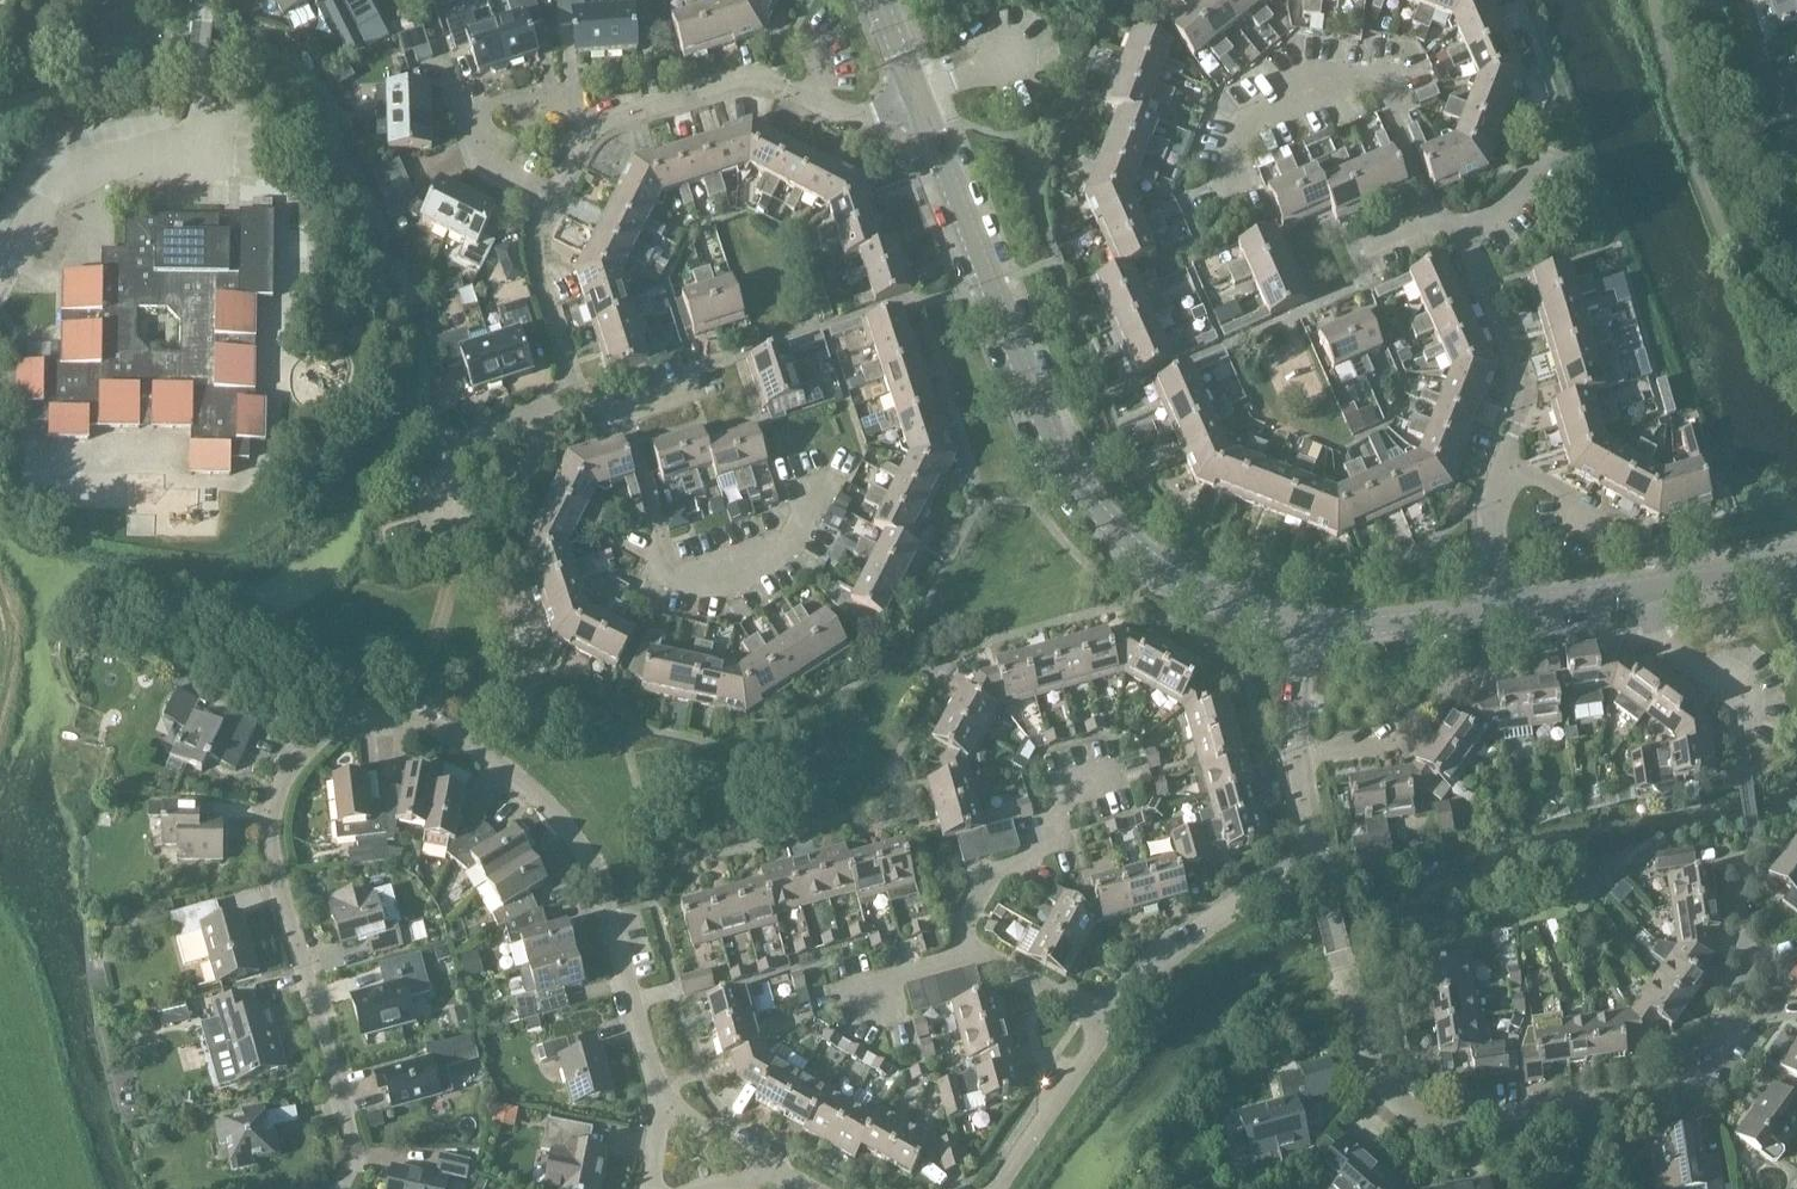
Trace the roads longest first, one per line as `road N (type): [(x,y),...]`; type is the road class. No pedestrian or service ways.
road 1 (residential): [(660,1099),(599,882),(567,829),(523,782),(438,729),(407,719),(343,726),(319,735),(285,774),(267,835),(281,909),(352,1139),(347,1170),(332,1188)]
road 2 (residential): [(1747,854),(1738,870),(1748,962),(1732,988),(1740,1015),(1678,1084),(1443,1125),(1417,1119),(1374,1075),(1313,861)]
road 3 (tertiary): [(1302,620),(1166,569),(1133,546),(1060,457),(913,97)]
road 4 (residential): [(6,268),(72,173),(192,171),(205,0)]
road 5 (residential): [(1434,219),(1381,83),(1355,77),(1306,87),(1249,114),(1231,167),(1243,191)]
road 6 (residential): [(587,131),(733,78),(767,81),(843,114),(869,115),(913,97)]
road 7 (residential): [(1103,1027),(1183,940),(1313,861)]
road 8 (residential): [(965,948),(988,884),(1033,854),(1063,784),(1116,772)]
road 9 (residential): [(1313,861),(1295,719),(1302,620)]
road 10 (residential): [(1513,430),(1525,381),(1458,228)]
road 11 (tertiary): [(1500,607),(1356,626),(1302,620)]
road 12 (residential): [(569,389),(532,272),(530,246),(548,200)]
road 13 (residential): [(996,1188),(1103,1027)]
road 14 (residential): [(437,513),(443,478),(486,431),(569,389)]
road 15 (residential): [(1737,735),(1730,694),(1650,630),(1646,590)]
road 16 (residential): [(1500,607),(1493,499),(1513,430)]
road 17 (residential): [(1103,1027),(965,948)]
road 18 (tertiary): [(1796,571),(1646,590)]
road 19 (tertiary): [(1646,590),(1500,607)]
road 20 (residential): [(587,131),(562,98),(533,91),(461,110)]
road 21 (residential): [(461,110),(472,156),(548,200)]
road 22 (residential): [(569,389),(627,409),(691,389)]
road 23 (residential): [(762,1176),(660,1099)]
road 24 (residential): [(965,948),(889,978),(857,1005)]

